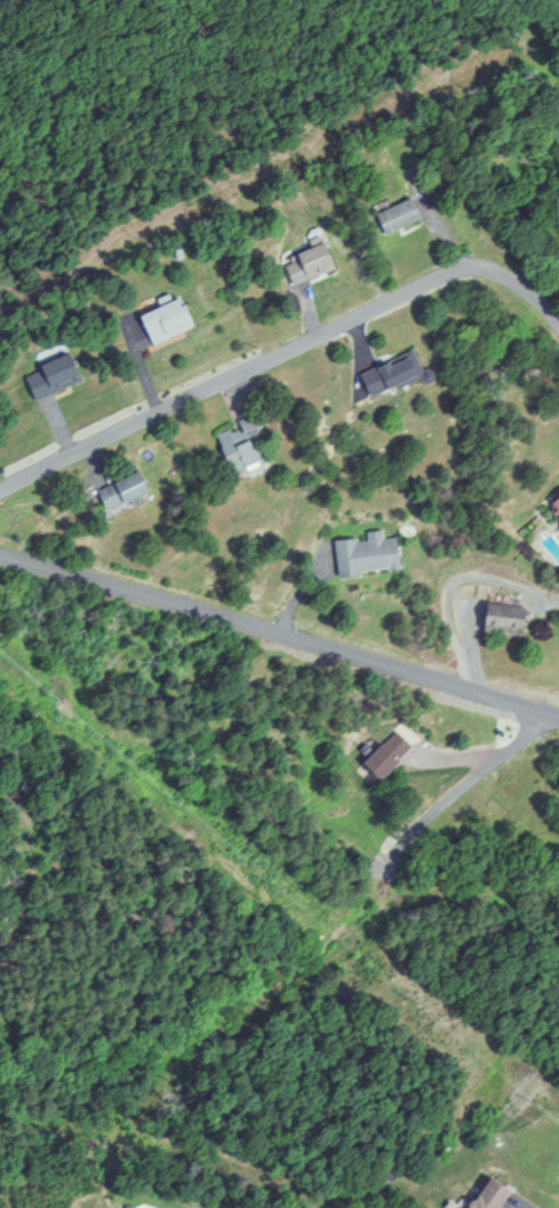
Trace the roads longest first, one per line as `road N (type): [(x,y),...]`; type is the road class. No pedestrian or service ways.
road 1 (residential): [(0,487),(437,272),(488,265),(519,283),(558,326)]
road 2 (residential): [(0,554),(558,717)]
road 3 (residential): [(380,872),(419,820),(544,712)]

